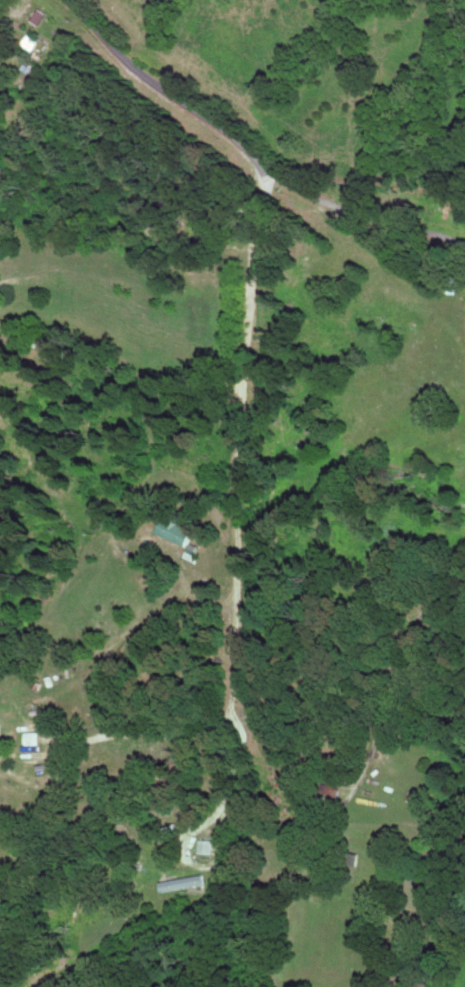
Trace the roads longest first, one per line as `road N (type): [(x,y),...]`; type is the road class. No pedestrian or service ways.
road 1 (residential): [(258,156),(266,192),(248,256),(231,529),(242,705),(236,727),(136,761),(108,756),(98,729),(0,691)]
road 2 (track): [(464,574),(419,631),(353,802)]
road 3 (residential): [(98,729),(84,699),(89,677),(233,560)]

